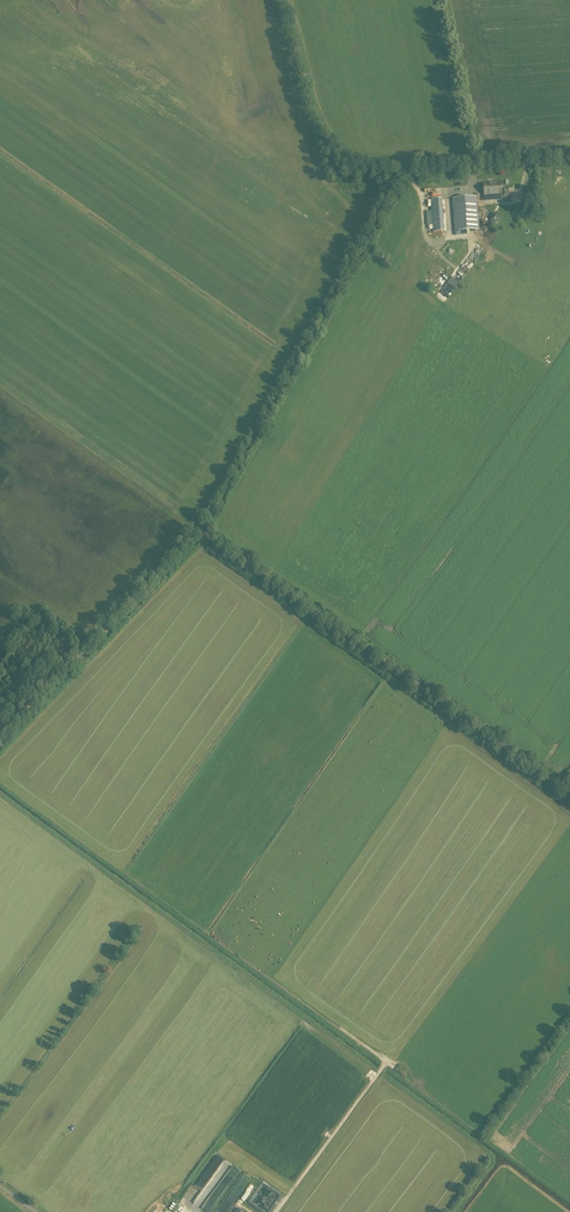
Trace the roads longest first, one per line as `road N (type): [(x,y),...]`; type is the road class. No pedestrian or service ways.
road 1 (track): [(0,738),(199,530),(402,168)]
road 2 (track): [(569,794),(199,530)]
road 3 (unclassified): [(569,156),(402,168),(356,158),(319,120),(288,0)]

